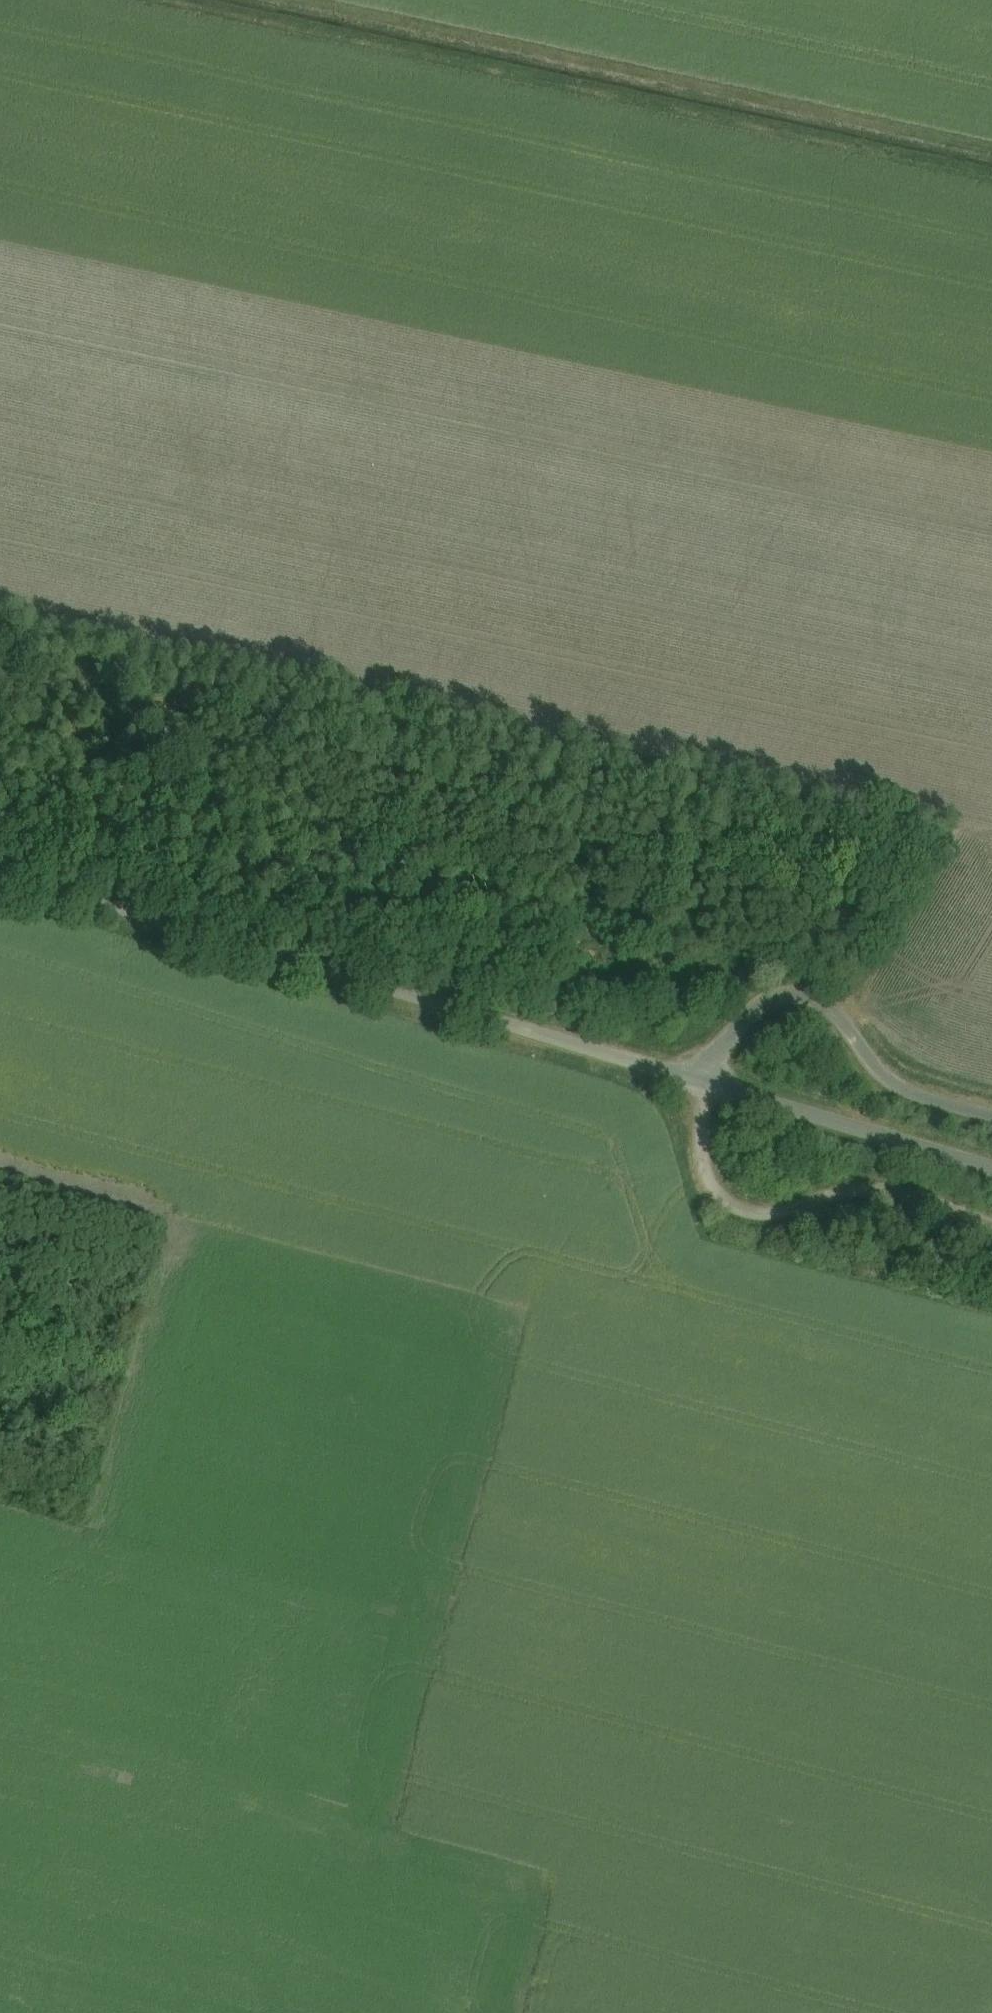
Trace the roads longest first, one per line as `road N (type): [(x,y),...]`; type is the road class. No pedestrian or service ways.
road 1 (unclassified): [(991,1169),(0,871)]
road 2 (track): [(704,1083),(709,1162),(739,1209),(777,1215),(884,1192),(991,1226)]

